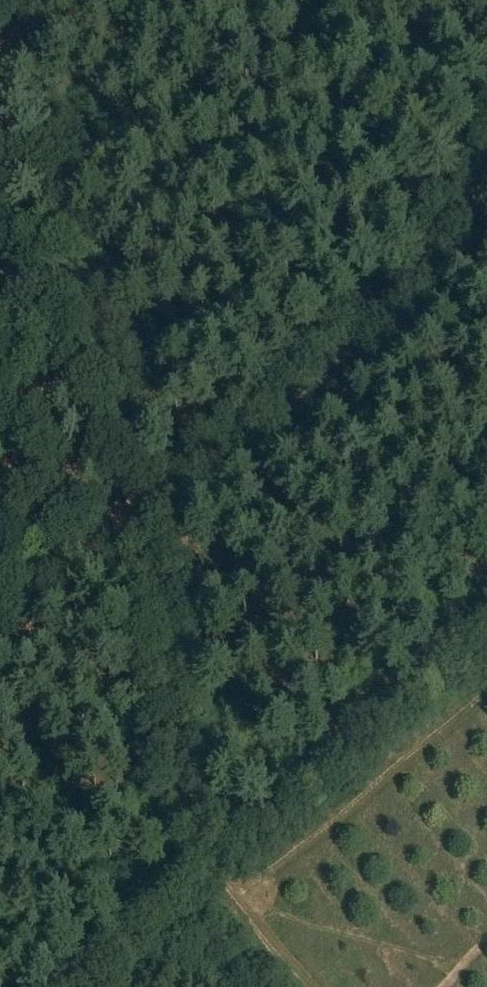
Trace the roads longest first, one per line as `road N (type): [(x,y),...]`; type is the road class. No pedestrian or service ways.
road 1 (track): [(19,0),(136,515),(180,823),(196,868),(299,986)]
road 2 (track): [(448,244),(402,302),(325,368),(0,626)]

